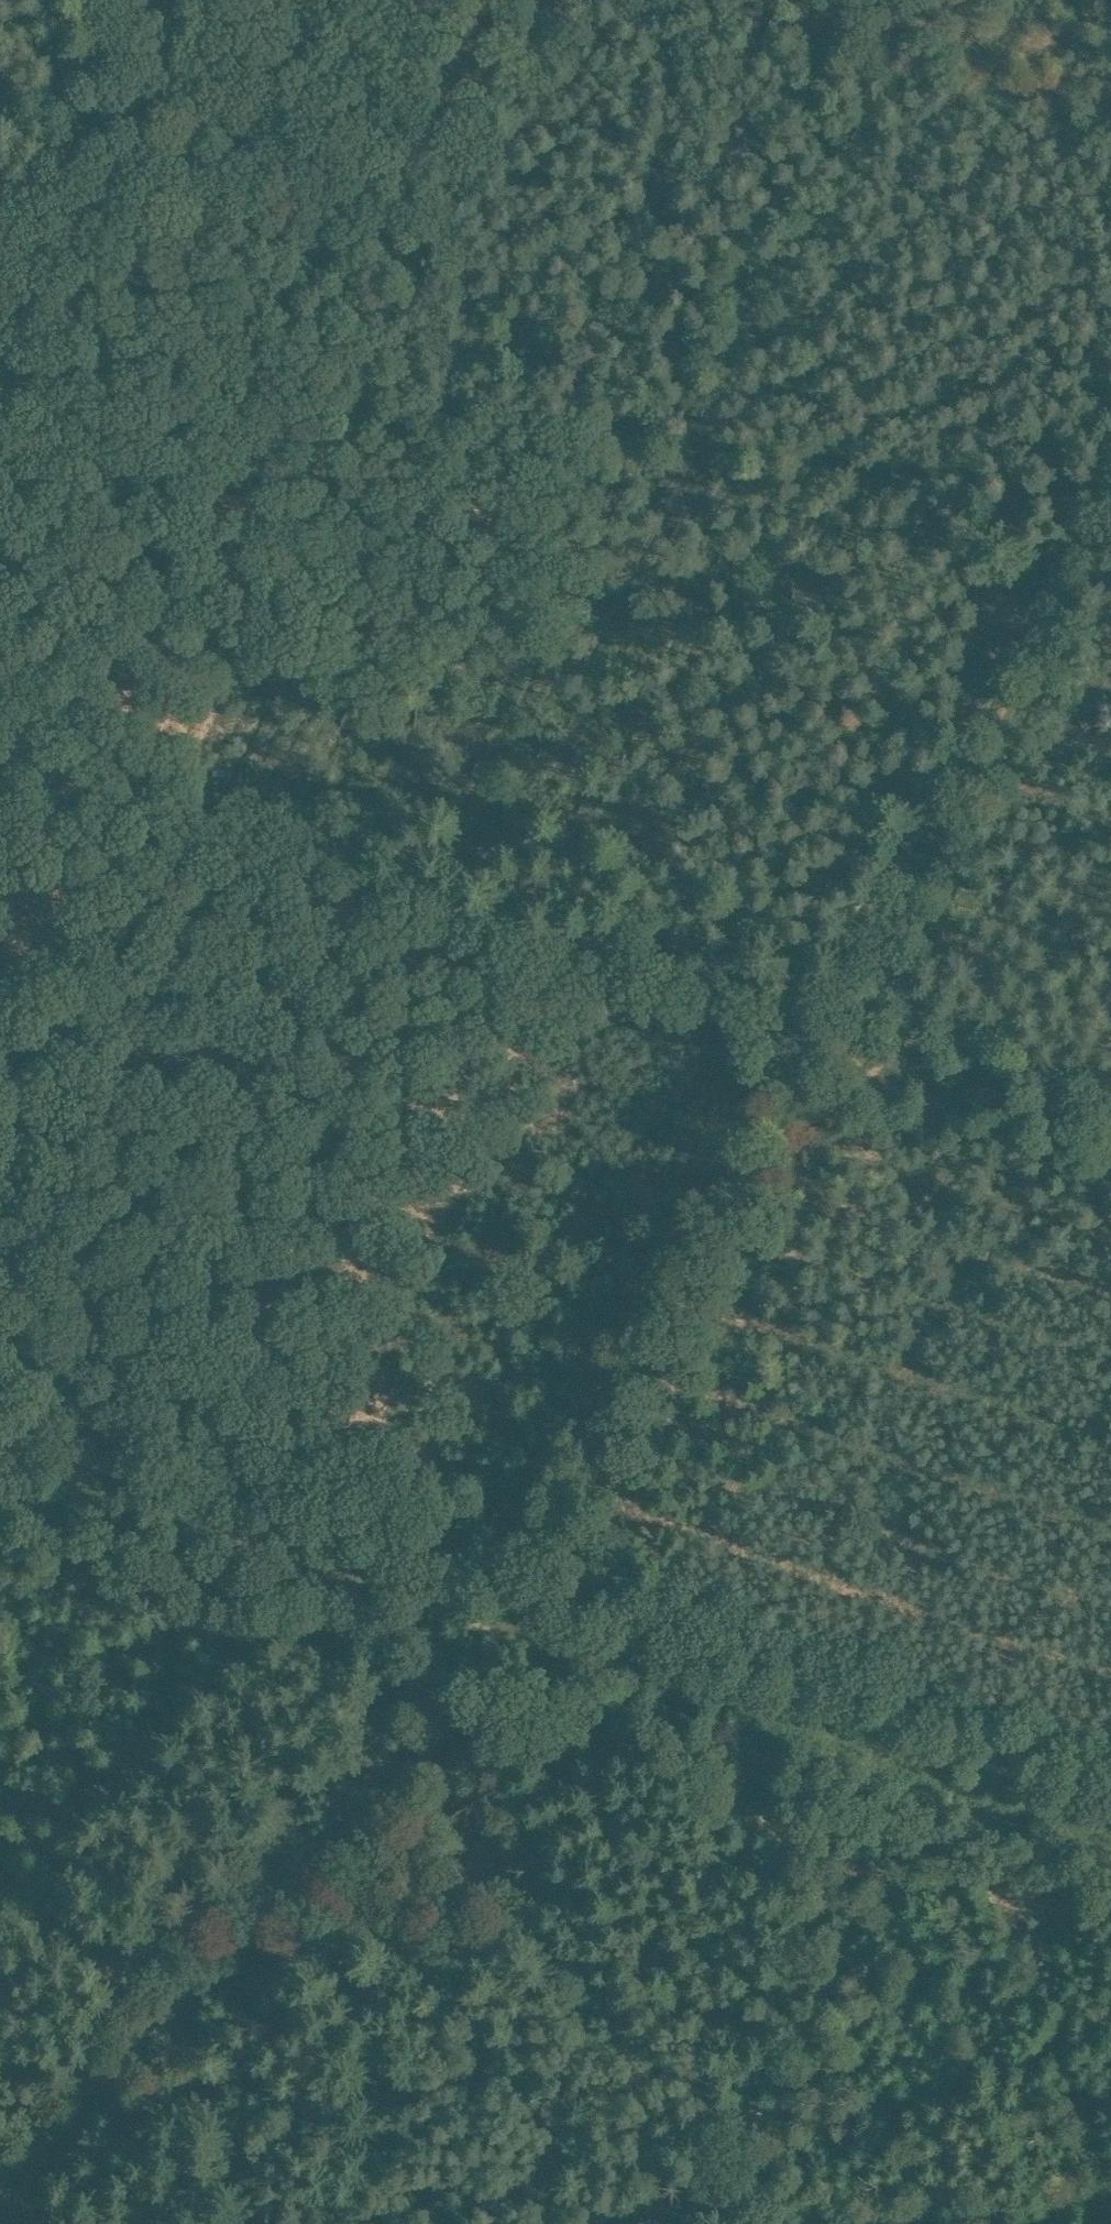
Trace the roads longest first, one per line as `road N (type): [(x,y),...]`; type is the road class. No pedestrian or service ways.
road 1 (track): [(0,1444),(1110,1821)]
road 2 (track): [(496,1615),(823,1018),(1110,1118)]
road 3 (track): [(496,1615),(0,2151)]

